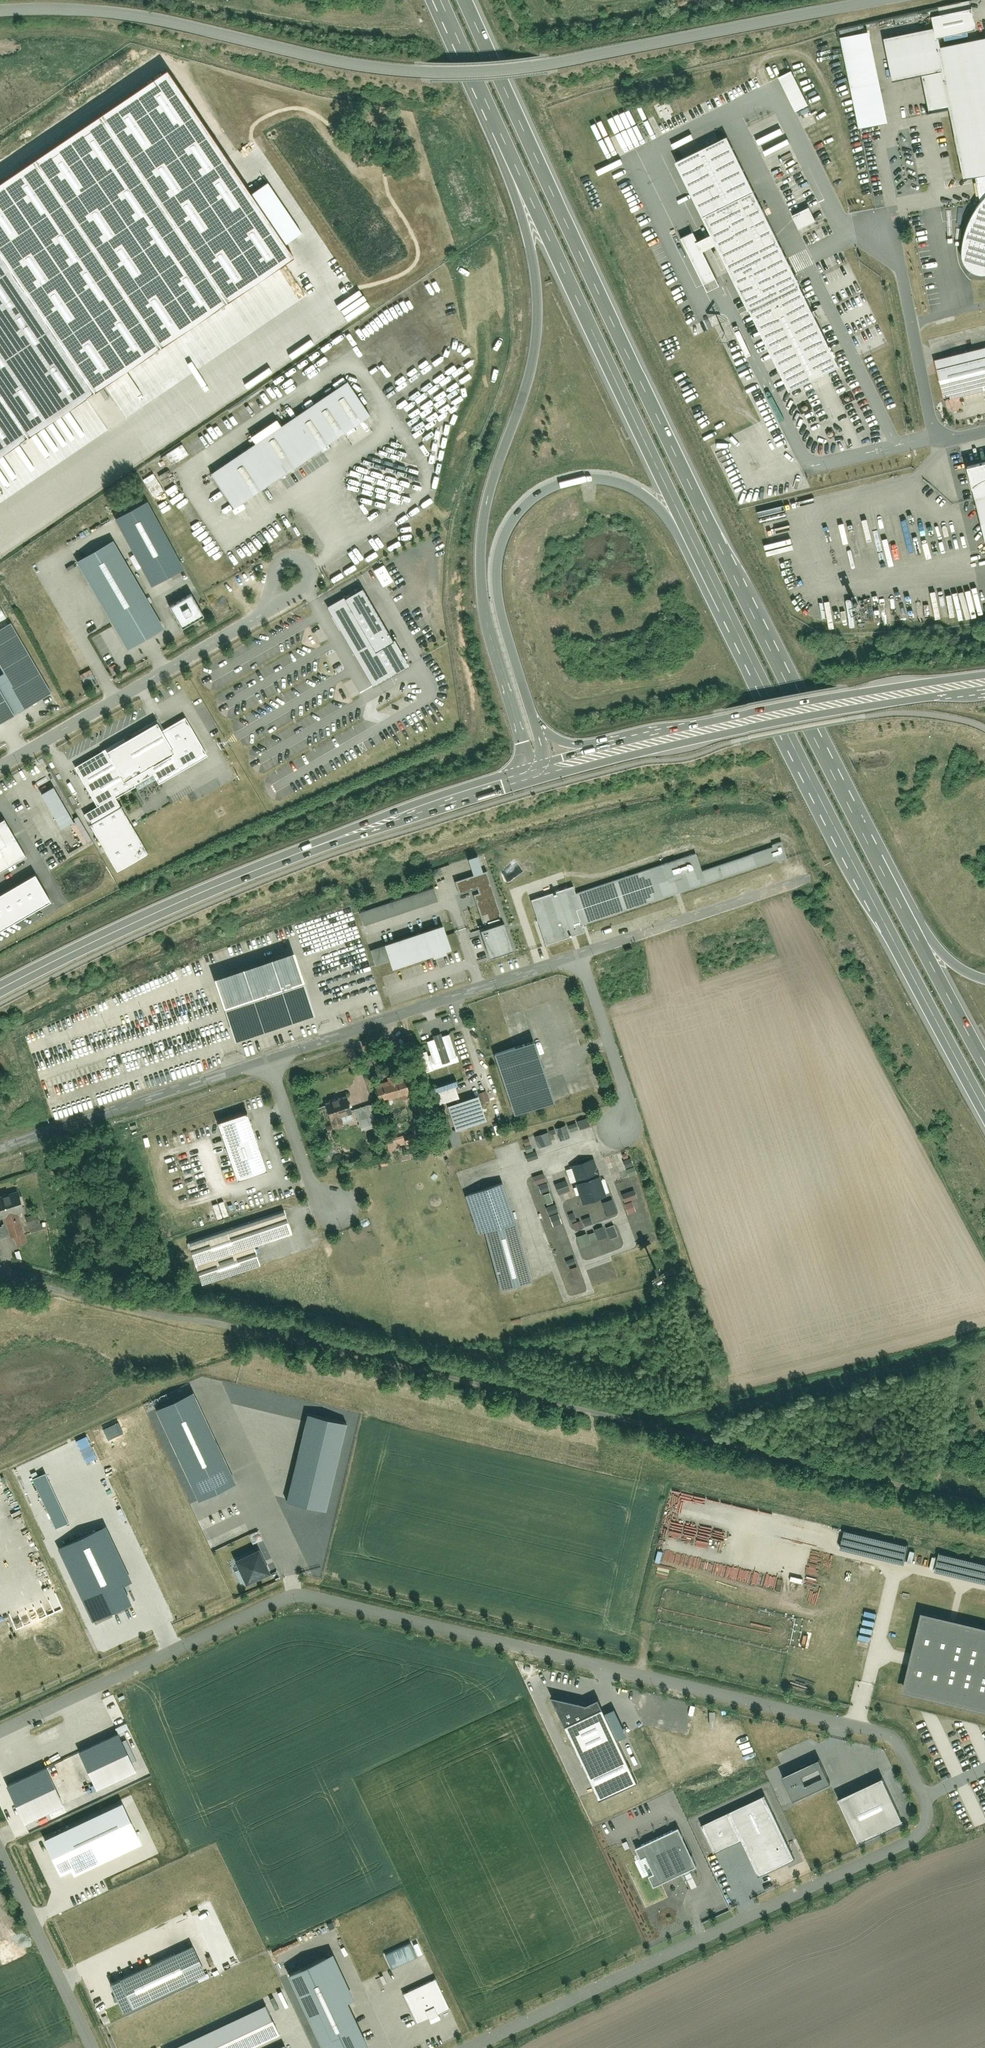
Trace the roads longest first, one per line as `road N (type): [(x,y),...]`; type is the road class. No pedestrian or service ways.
road 1 (residential): [(471,2047),(913,1840),(927,1811),(891,1740),(300,1595),(0,1733)]
road 2 (track): [(984,1506),(0,1275)]
road 3 (motorway): [(876,858),(727,561),(465,0)]
road 4 (residential): [(0,11),(149,16),(335,59),(436,70),(580,57),(884,0)]
road 5 (motorway): [(496,126),(488,133),(529,240),(538,327),(485,510),(481,602),(533,771)]
road 6 (primary): [(533,771),(144,915),(0,986)]
road 7 (motorway): [(727,611),(984,1111)]
road 8 (motorway): [(496,126),(727,611)]
road 9 (motorway): [(538,720),(498,583),(510,525),(541,493),(586,478),(628,485),(668,519),(727,611)]
road 10 (residential): [(268,1059),(578,953)]
road 11 (residential): [(842,230),(887,234),(928,431),(984,421)]
road 12 (residential): [(0,764),(256,618)]
road 13 (residential): [(0,1148),(268,1059)]
road 14 (residential): [(578,953),(810,877)]
road 15 (primary): [(845,701),(610,752)]
road 16 (motorway): [(984,1064),(876,858)]
road 17 (unclassified): [(0,1847),(94,2047)]
road 18 (residential): [(578,953),(625,1094),(620,1129)]
road 19 (residential): [(268,1059),(310,1182),(336,1210)]
road 20 (motorway): [(984,980),(945,958),(898,876),(876,858)]
road 21 (residential): [(256,618),(307,585),(311,565),(298,556),(279,562),(268,596)]
road 22 (primary): [(845,701),(984,681)]
road 23 (motorway): [(440,0),(496,126)]

